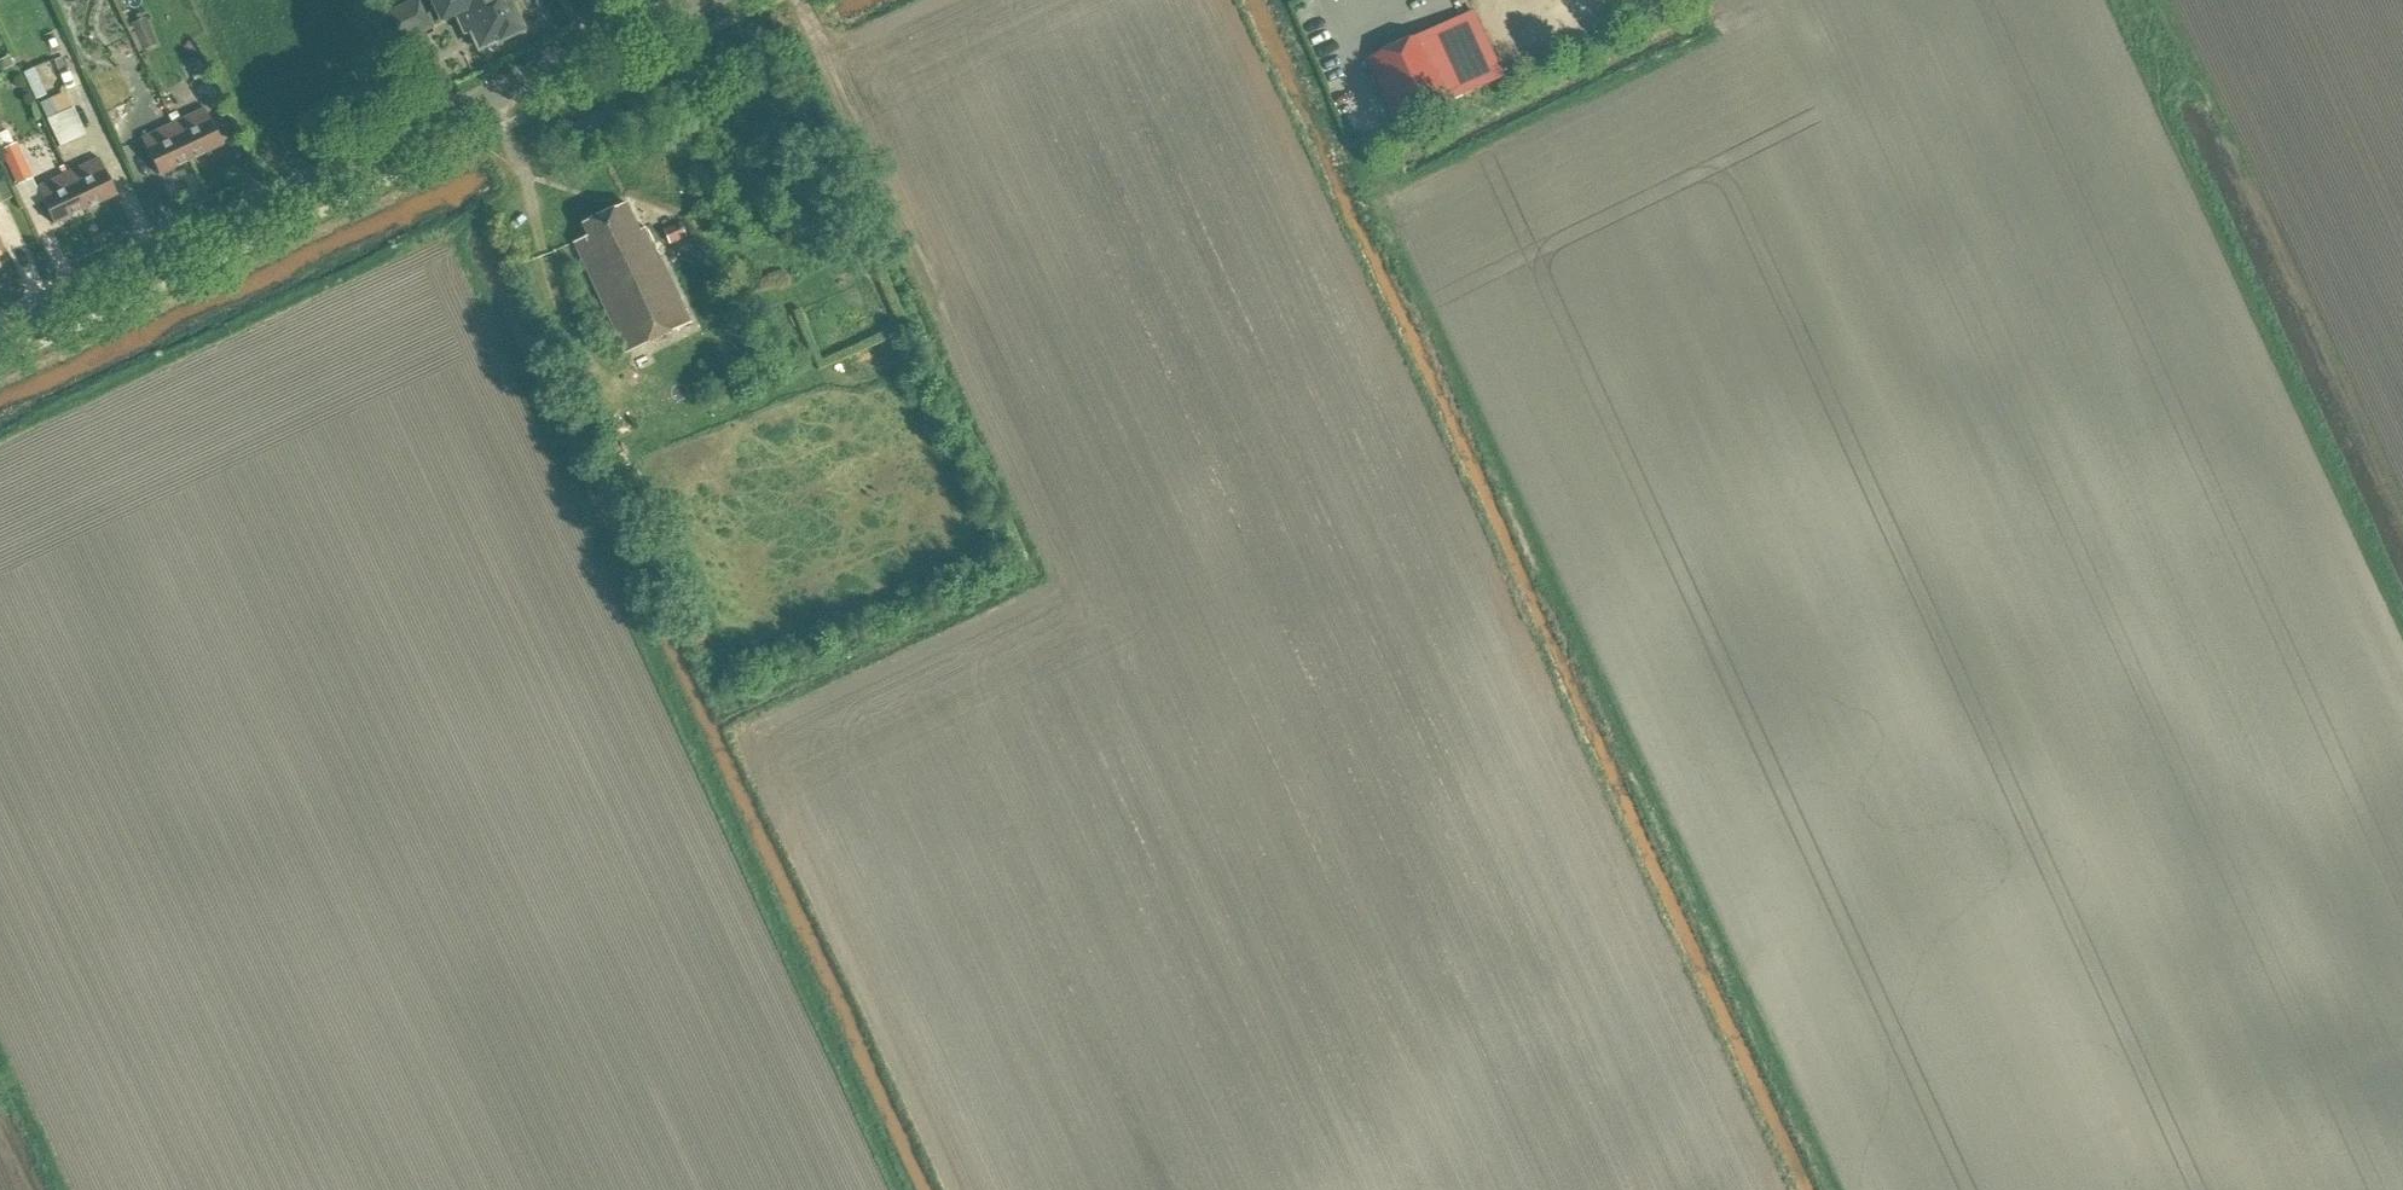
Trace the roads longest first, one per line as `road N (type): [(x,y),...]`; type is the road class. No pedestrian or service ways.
road 1 (tertiary): [(0,327),(697,0)]

